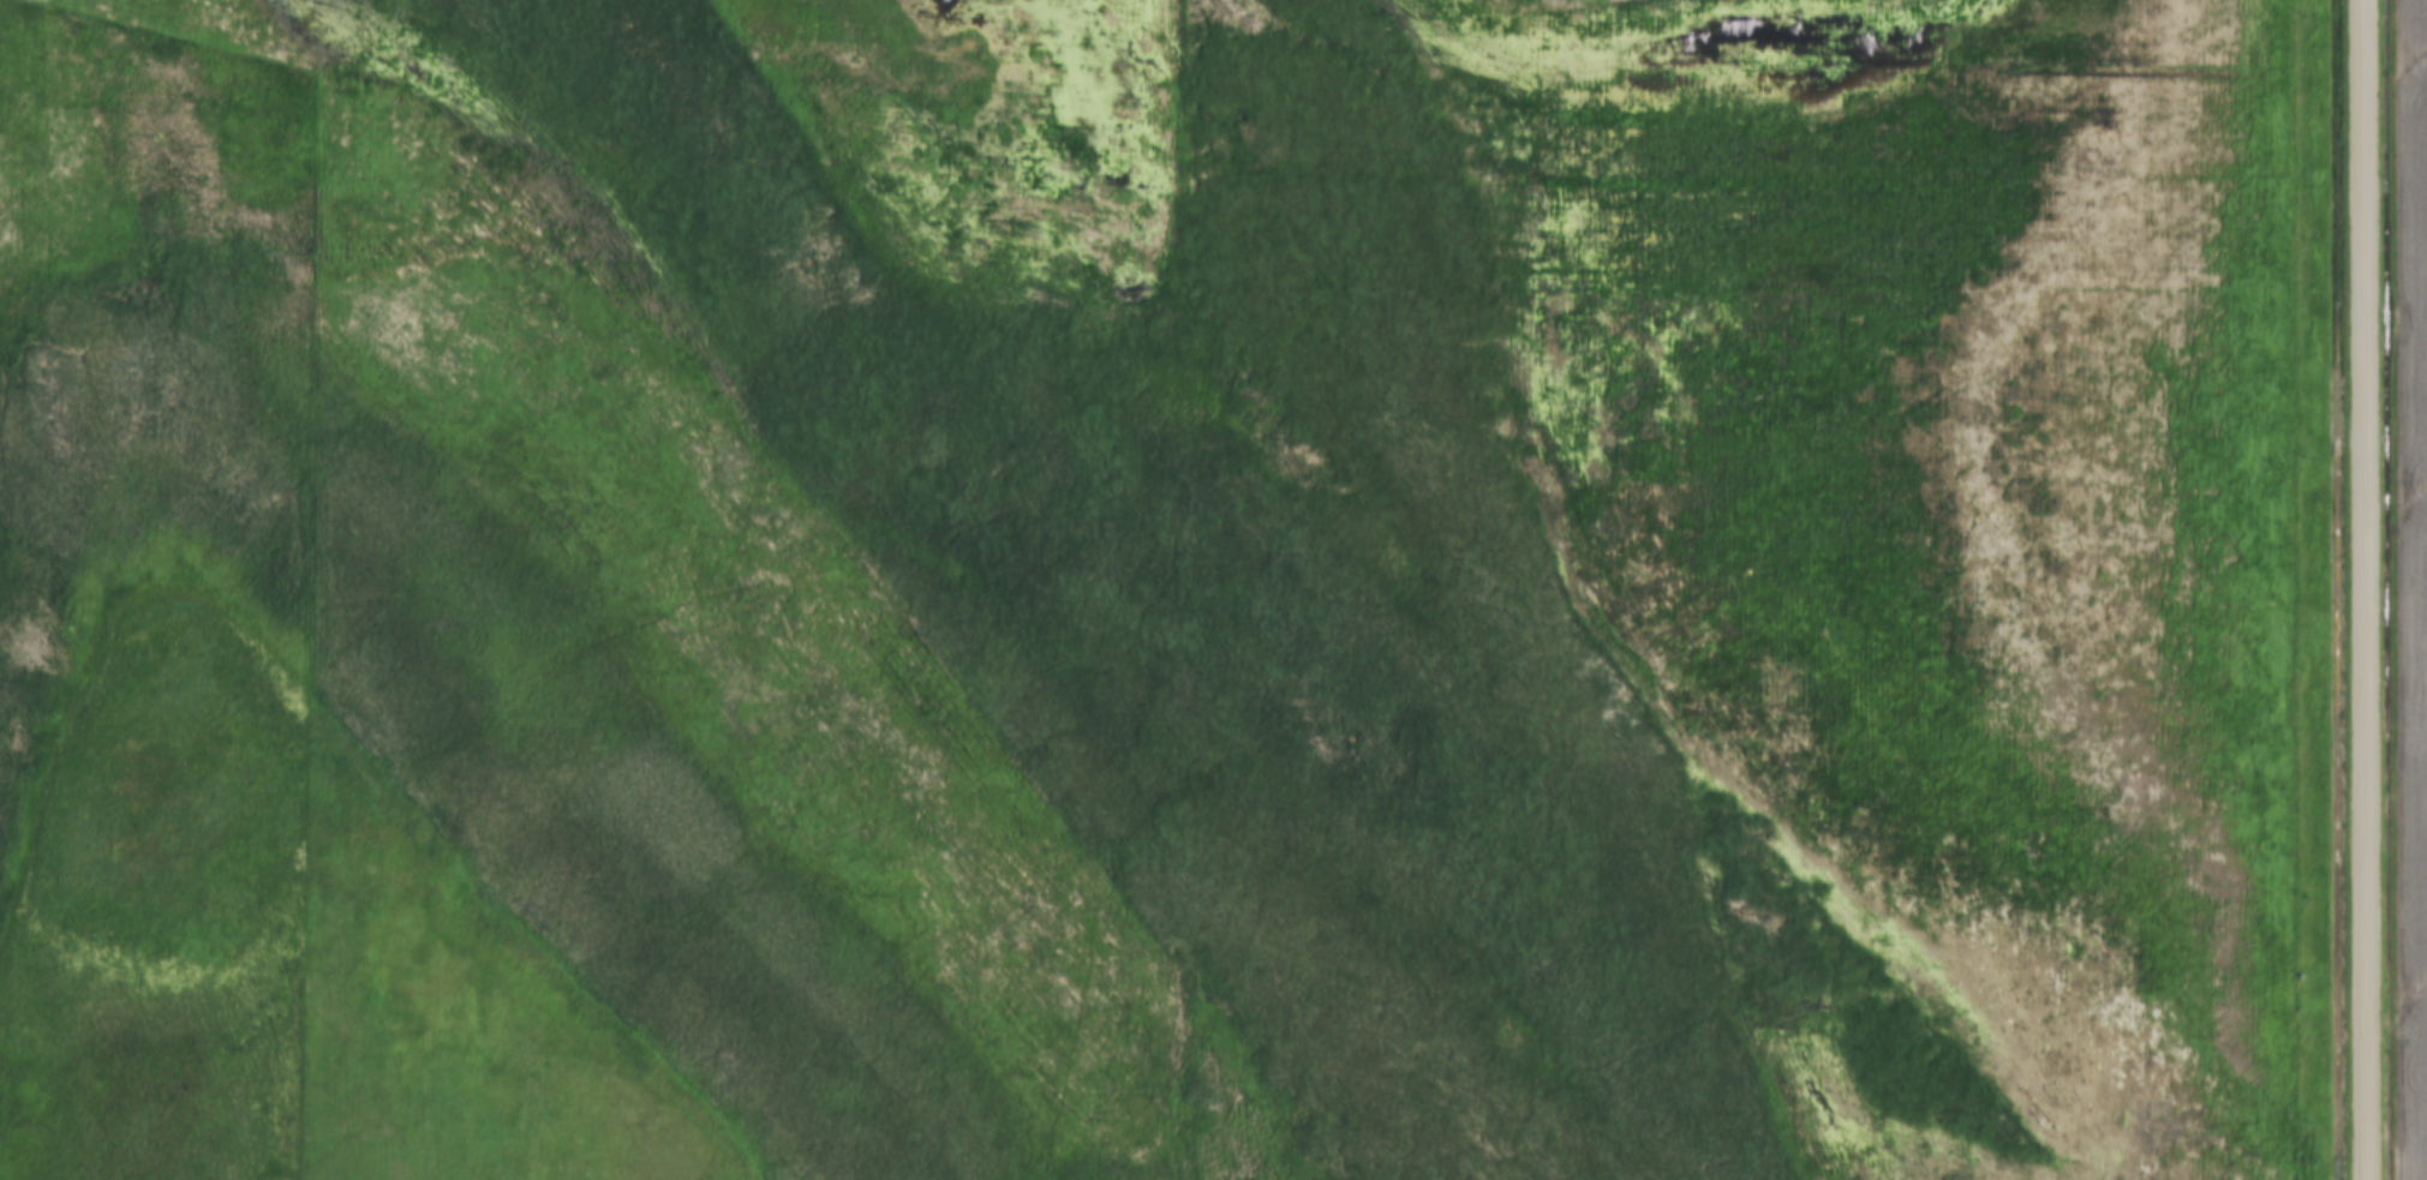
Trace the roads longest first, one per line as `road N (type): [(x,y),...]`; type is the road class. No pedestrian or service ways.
road 1 (residential): [(2371,1179),(2367,0)]

